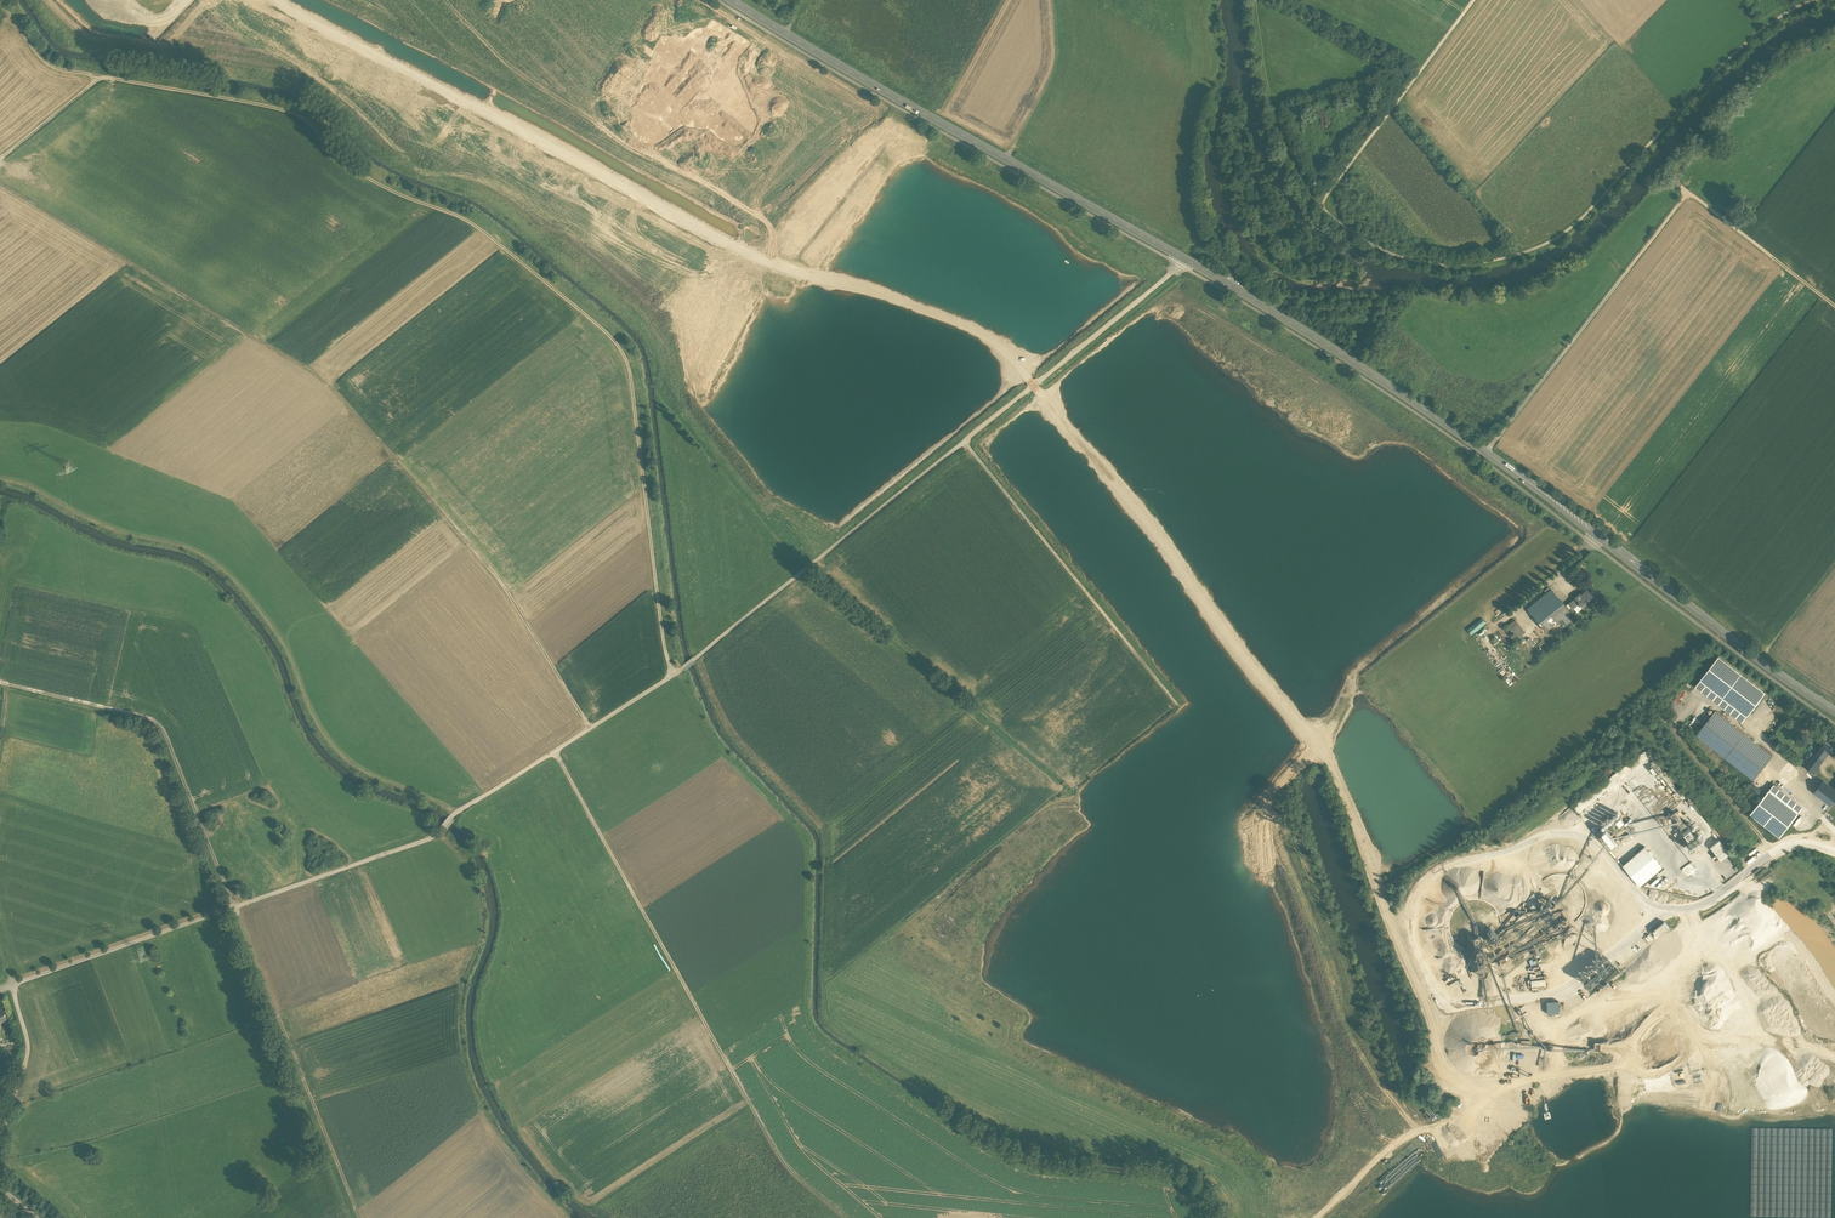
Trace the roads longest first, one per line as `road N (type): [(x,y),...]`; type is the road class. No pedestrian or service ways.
road 1 (track): [(1407,958),(1330,758),(998,345),(875,289),(757,265),(271,0)]
road 2 (secondary): [(1834,710),(1549,497),(1332,348),(732,0)]
road 3 (track): [(103,82),(305,121),(375,184),(475,227),(619,346),(633,372),(673,675)]
road 4 (track): [(457,811),(695,659),(1183,258)]
road 5 (track): [(679,671),(727,757),(812,849),(812,1019),(826,1047),(1026,1172),(1185,1192),(1206,1217)]
road 6 (track): [(590,729),(498,576),(325,381),(0,184)]
road 7 (track): [(1659,920),(1598,847),(1566,837),(1441,877),(1419,904),(1407,958),(1430,1014),(1558,995),(1634,933)]
road 8 (track): [(1327,211),(1394,257),(1425,265),(1485,266),(1538,253),(1588,221),(1739,56),(1787,18),(1828,0)]
road 9 (track): [(0,479),(112,529),(199,554),(228,573),(282,638),(312,715),(341,756),(457,811)]
road 10 (track): [(846,1217),(788,1168),(553,752)]
road 11 (track): [(440,831),(473,871),(482,903),(481,941),(462,991),(464,1063),(502,1136),(573,1217)]
road 12 (track): [(236,906),(163,728),(0,685)]
road 13 (track): [(236,906),(361,1217)]
road 14 (track): [(1694,196),(1485,452)]
road 15 (track): [(964,443),(1151,669)]
road 16 (track): [(1327,211),(1481,0)]
road 17 (track): [(1659,920),(1689,915),(1692,939),(1681,955),(1597,999),(1542,1044)]
road 18 (track): [(10,985),(236,906)]
road 19 (track): [(1694,196),(1683,181),(1689,168),(1755,97),(1809,52),(1834,55)]
road 20 (track): [(236,906),(440,831)]
road 21 (track): [(1834,306),(1694,196)]
road 22 (track): [(0,1155),(31,1051),(10,985)]
road 23 (track): [(1058,0),(1059,75),(1011,162)]
road 24 (track): [(1687,915),(1712,906),(1803,837)]
road 25 (track): [(1725,896),(1637,791)]
road 26 (track): [(0,171),(103,82)]
road 27 (track): [(0,4),(56,70),(103,82)]

